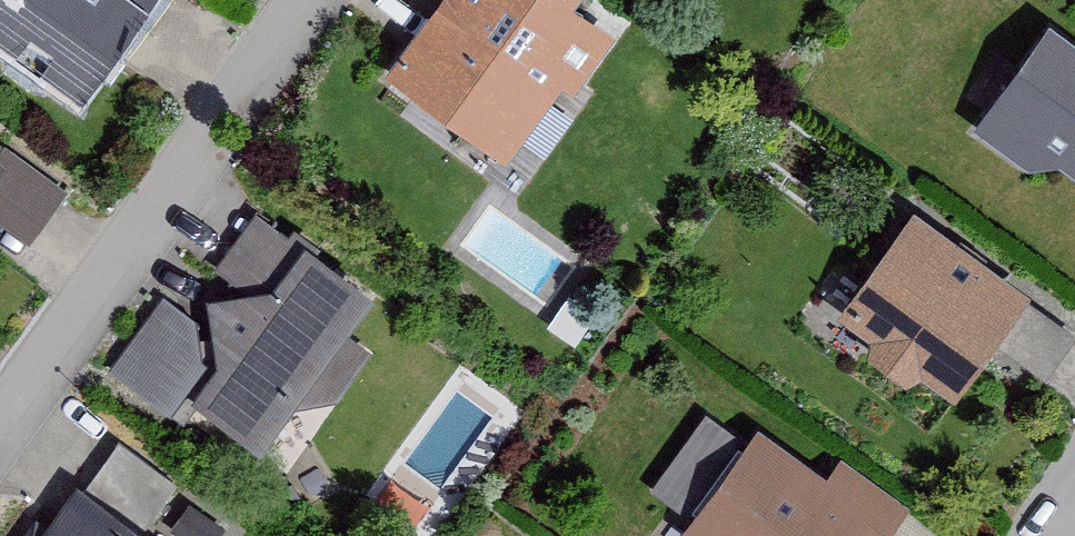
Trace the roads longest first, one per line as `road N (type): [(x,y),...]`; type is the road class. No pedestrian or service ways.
road 1 (residential): [(316,0),(0,437)]

